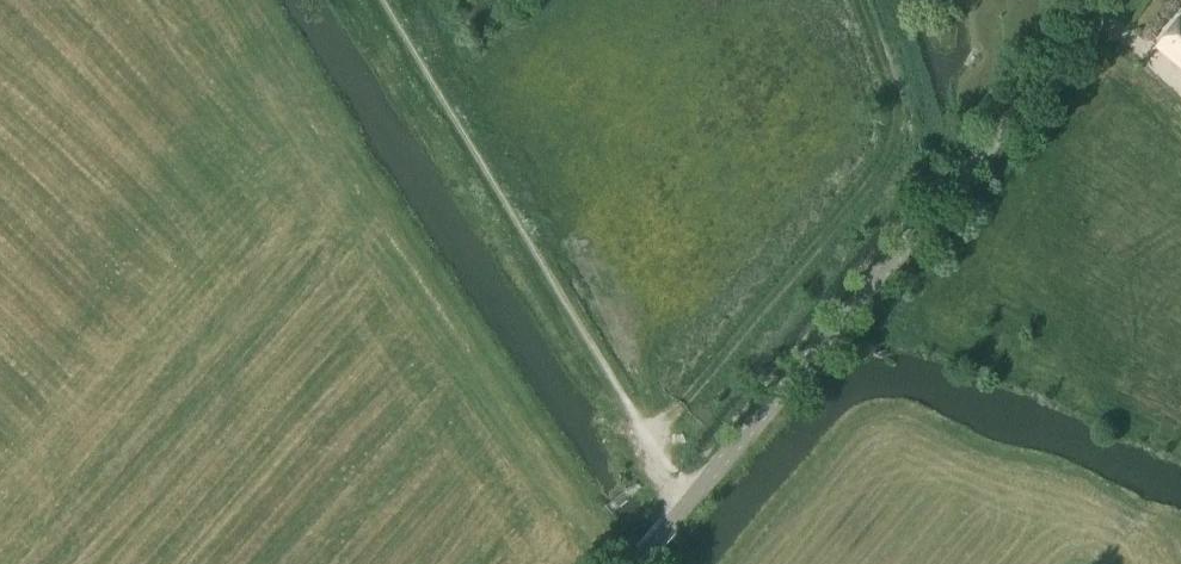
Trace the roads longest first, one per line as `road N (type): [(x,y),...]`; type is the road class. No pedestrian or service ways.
road 1 (unclassified): [(630,563),(1107,0)]
road 2 (track): [(861,0),(889,87),(885,149),(653,442)]

